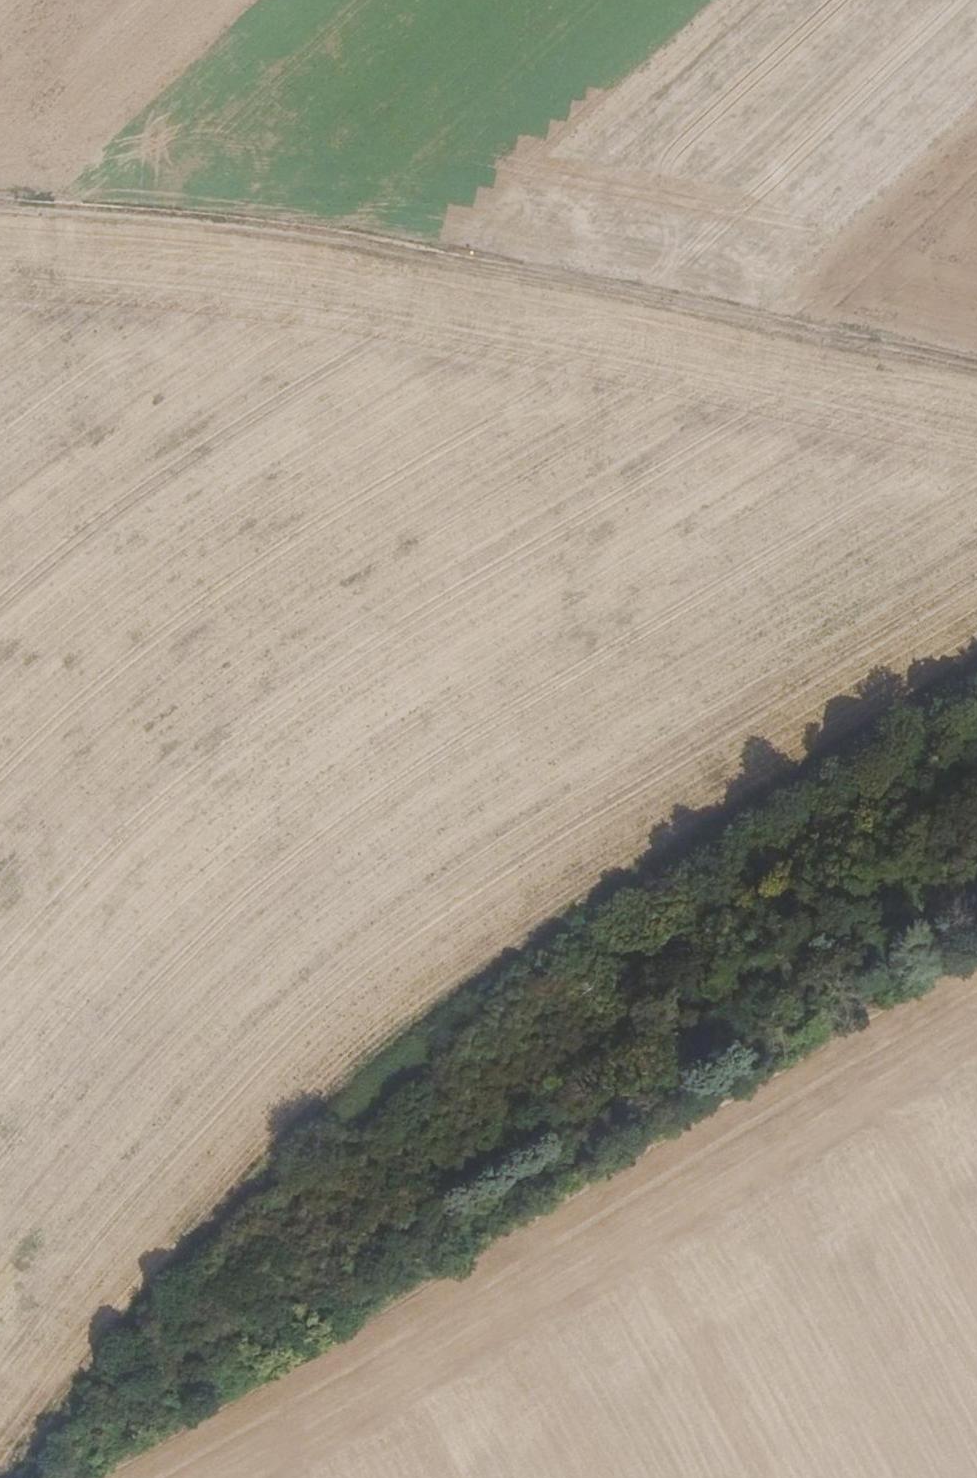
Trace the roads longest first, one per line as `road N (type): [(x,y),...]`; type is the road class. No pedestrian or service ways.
road 1 (track): [(976,668),(623,897),(389,1066),(152,1281),(6,1477)]

